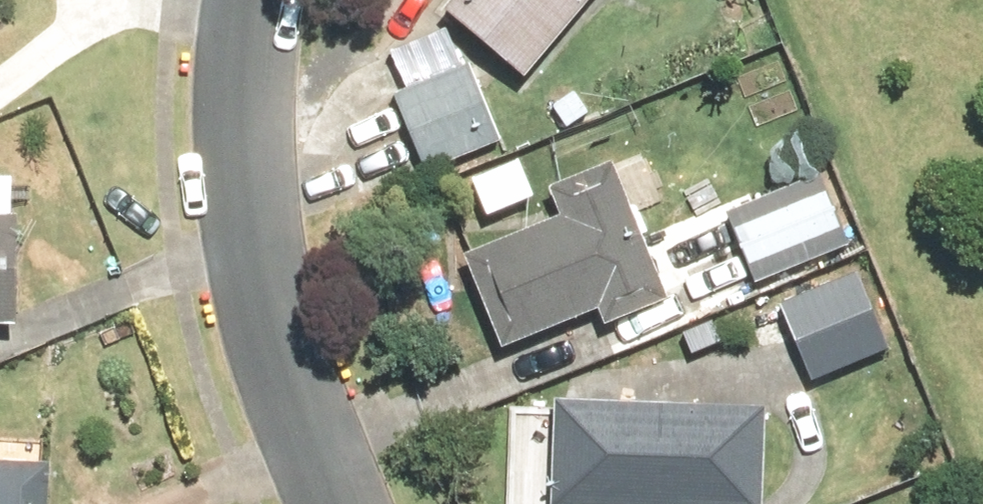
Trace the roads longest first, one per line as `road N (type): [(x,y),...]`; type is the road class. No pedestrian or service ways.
road 1 (residential): [(265,0),(257,45),(257,252),(343,503)]

